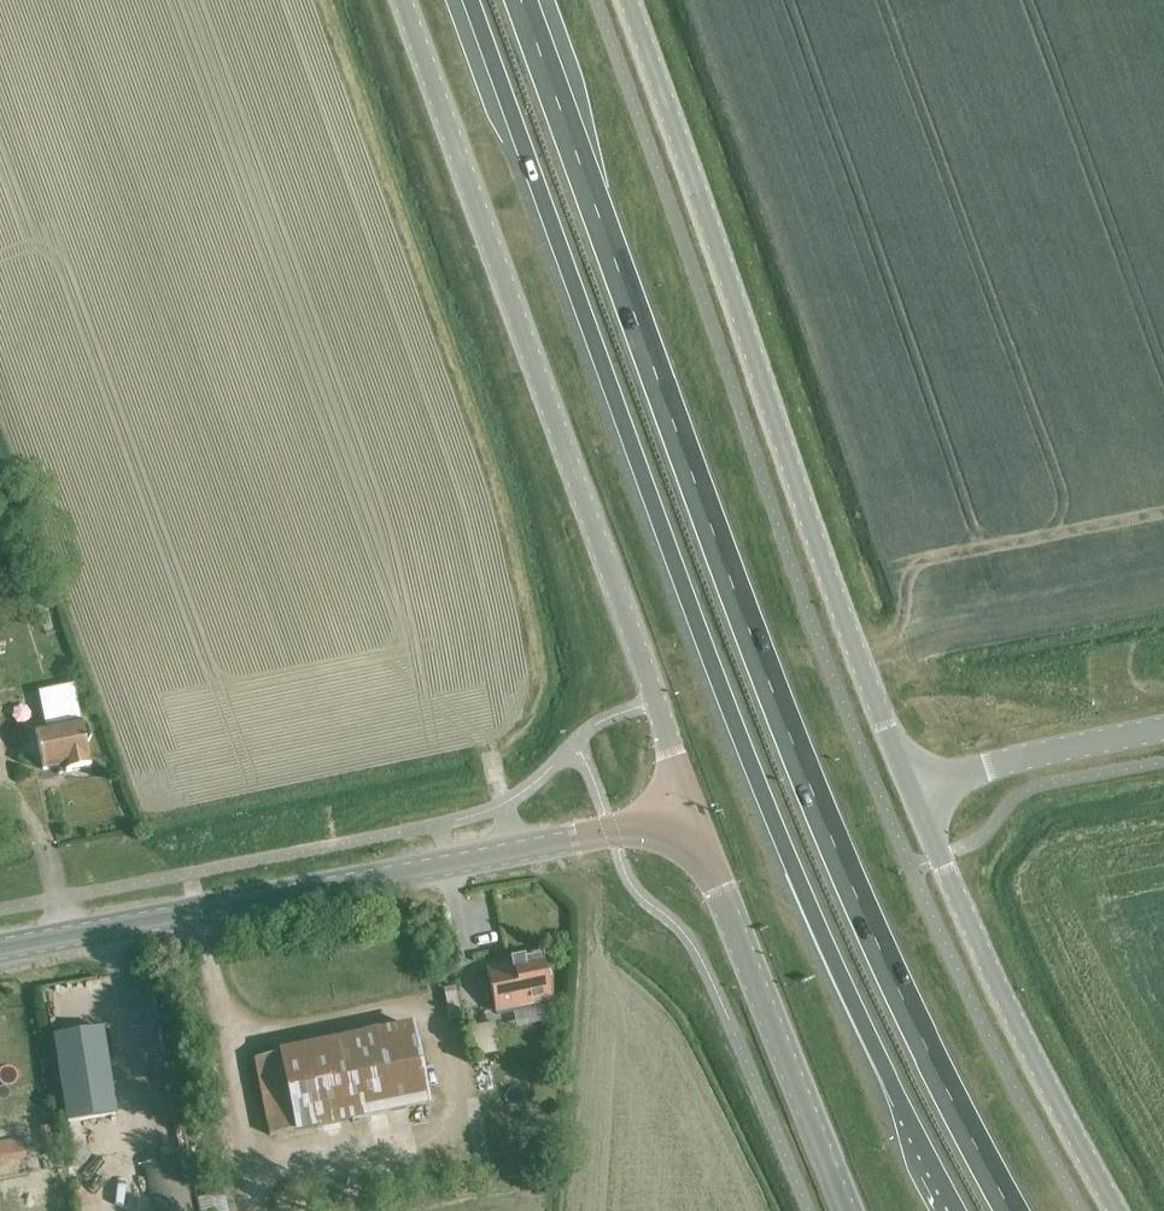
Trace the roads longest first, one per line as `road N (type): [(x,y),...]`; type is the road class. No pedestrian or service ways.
road 1 (trunk): [(1012,1210),(900,997),(827,832),(520,0)]
road 2 (trunk): [(470,0),(783,848),(949,1210)]
road 3 (unclassified): [(403,0),(656,701),(688,815)]
road 4 (tertiary): [(629,0),(883,729),(914,795)]
road 5 (secondary): [(0,950),(688,815)]
road 6 (tertiary): [(914,795),(988,965),(1117,1210)]
road 7 (secondary): [(747,970),(847,1210)]
road 8 (tertiary): [(914,795),(986,768),(1163,729)]
road 9 (secondary): [(747,970),(688,815)]

